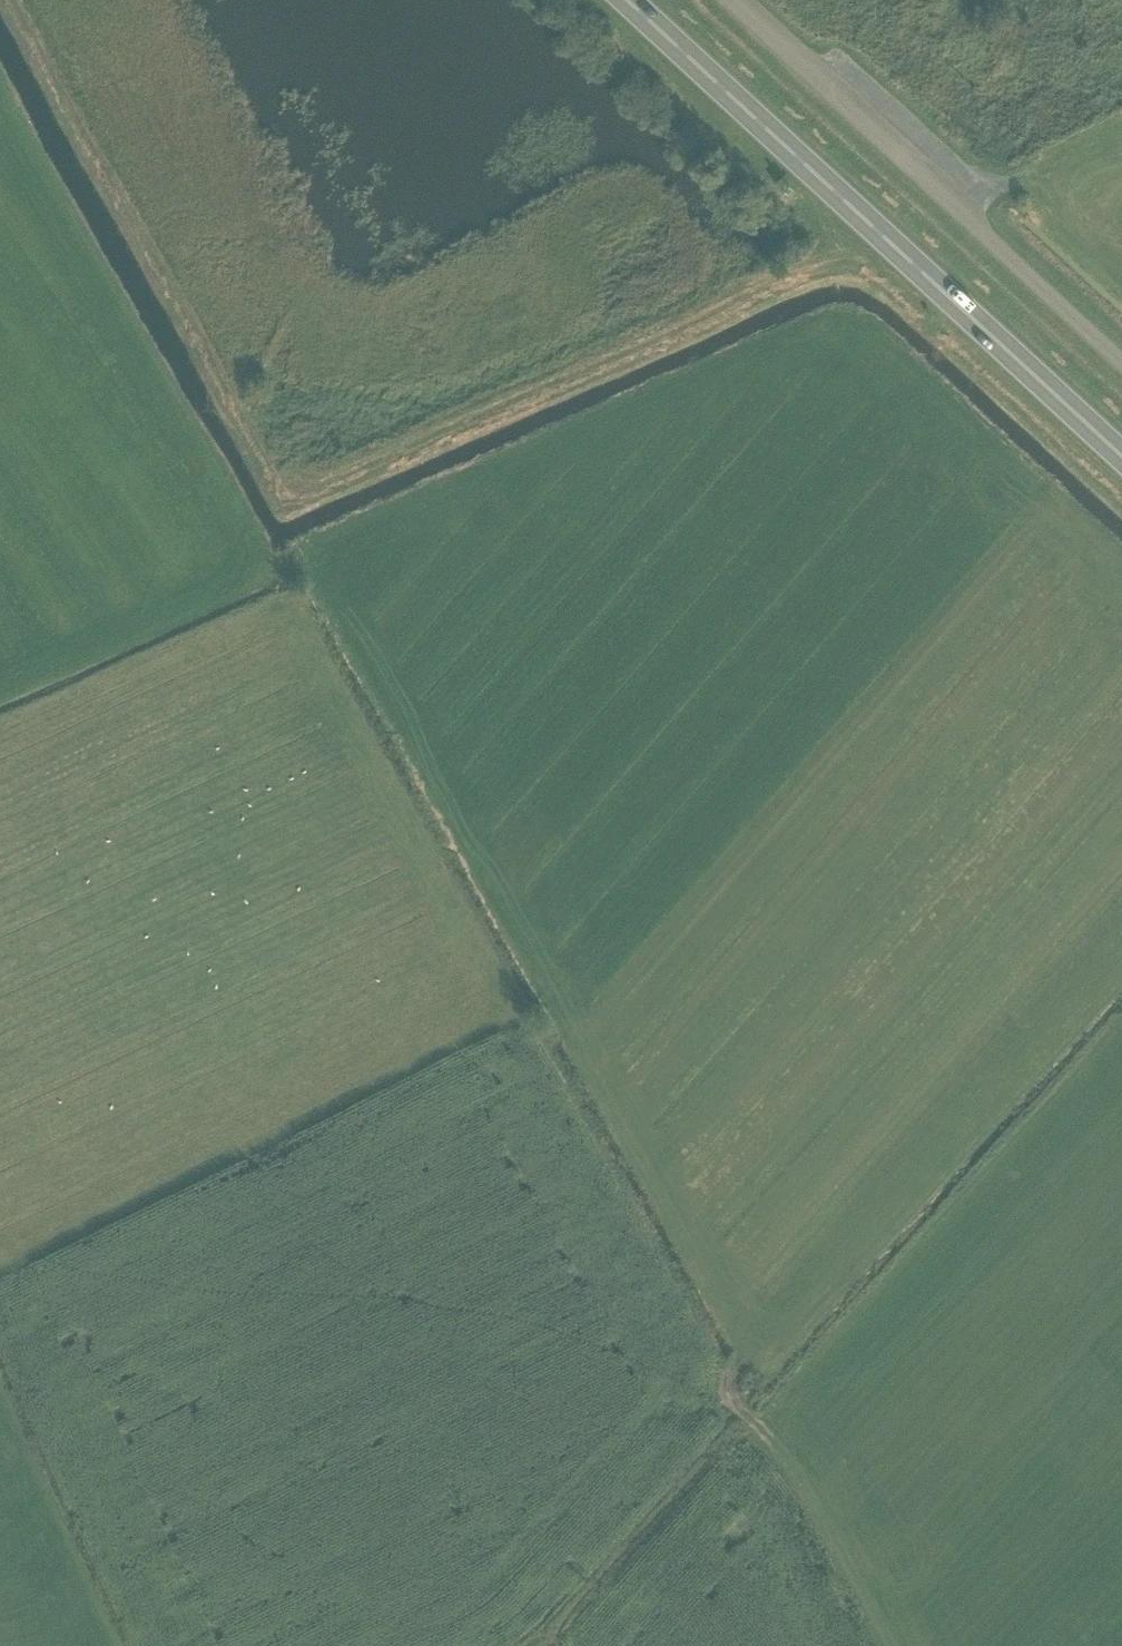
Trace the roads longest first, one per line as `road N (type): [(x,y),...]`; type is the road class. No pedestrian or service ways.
road 1 (trunk): [(1121,456),(626,0)]
road 2 (unclassified): [(736,0),(1121,361)]

